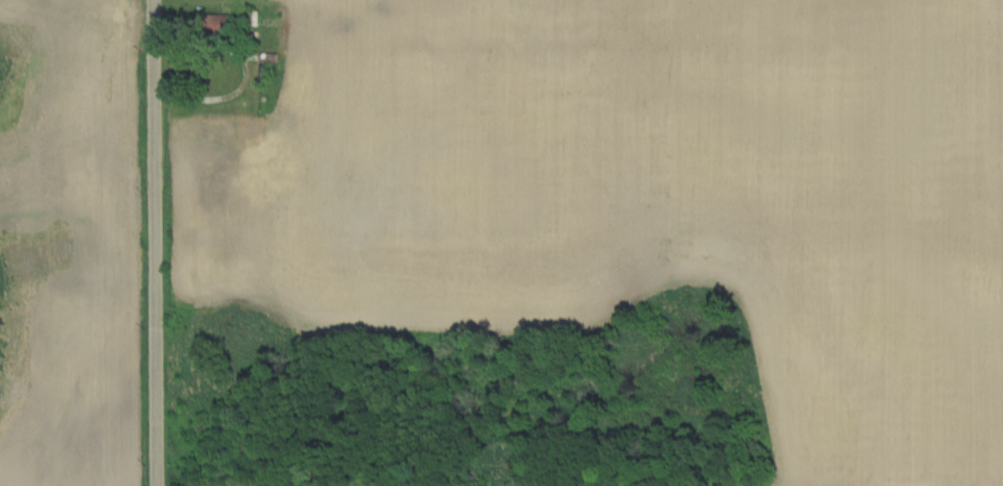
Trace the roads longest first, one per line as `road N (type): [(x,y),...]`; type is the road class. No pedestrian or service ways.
road 1 (residential): [(158,485),(155,0)]

